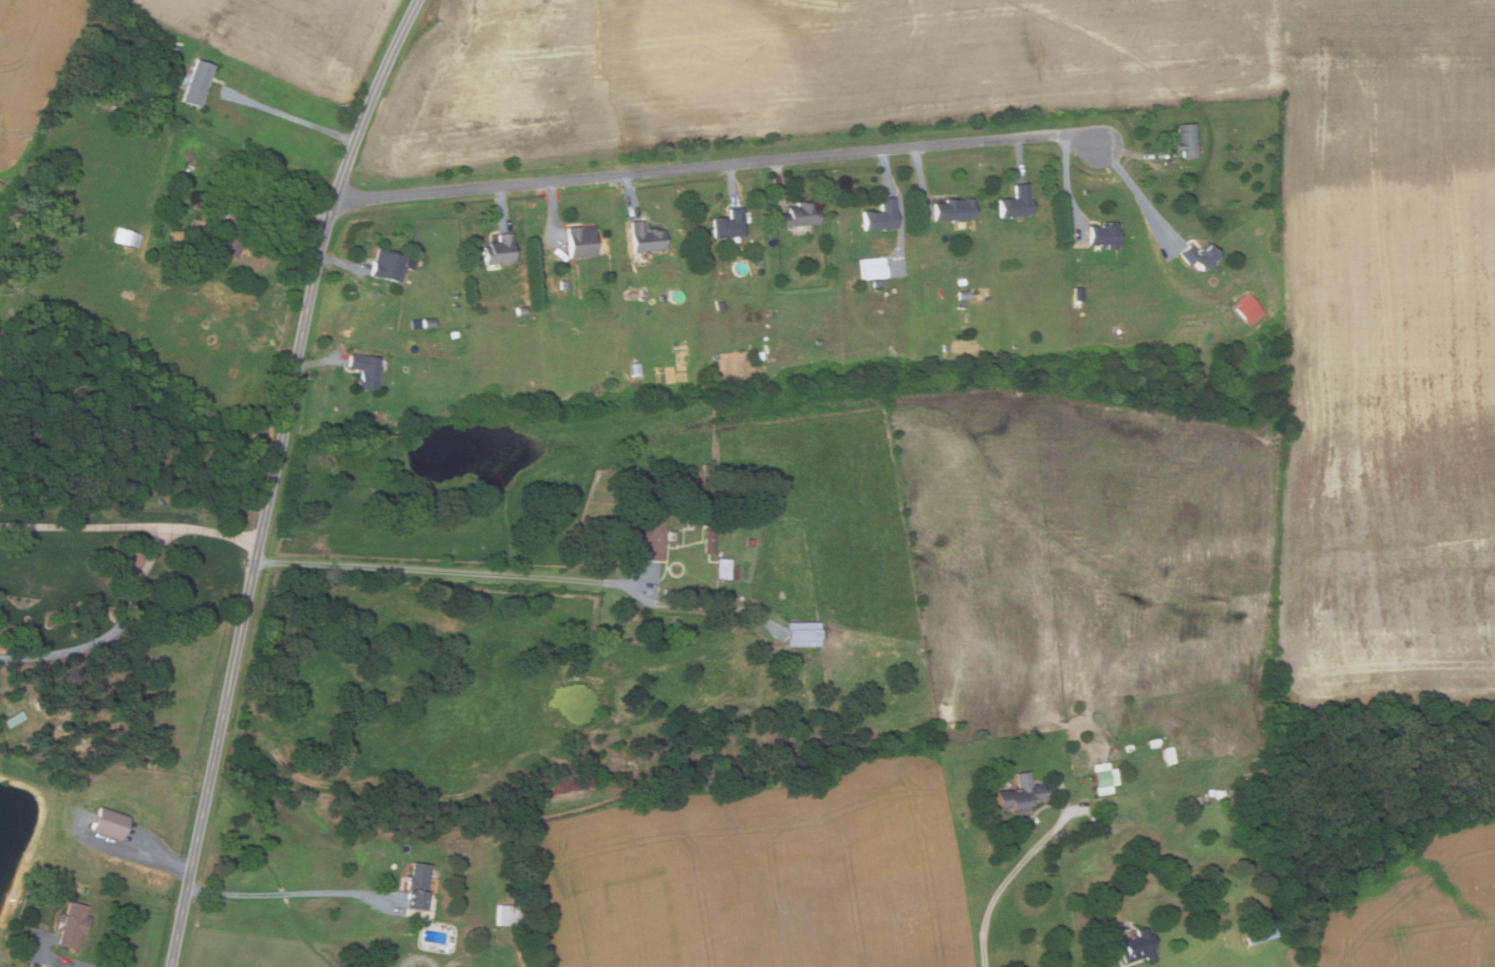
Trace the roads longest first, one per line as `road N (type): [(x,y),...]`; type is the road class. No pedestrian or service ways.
road 1 (residential): [(172,966),(323,233),(350,147),(416,0)]
road 2 (residential): [(333,198),(1018,137),(1079,133),(1100,144)]

